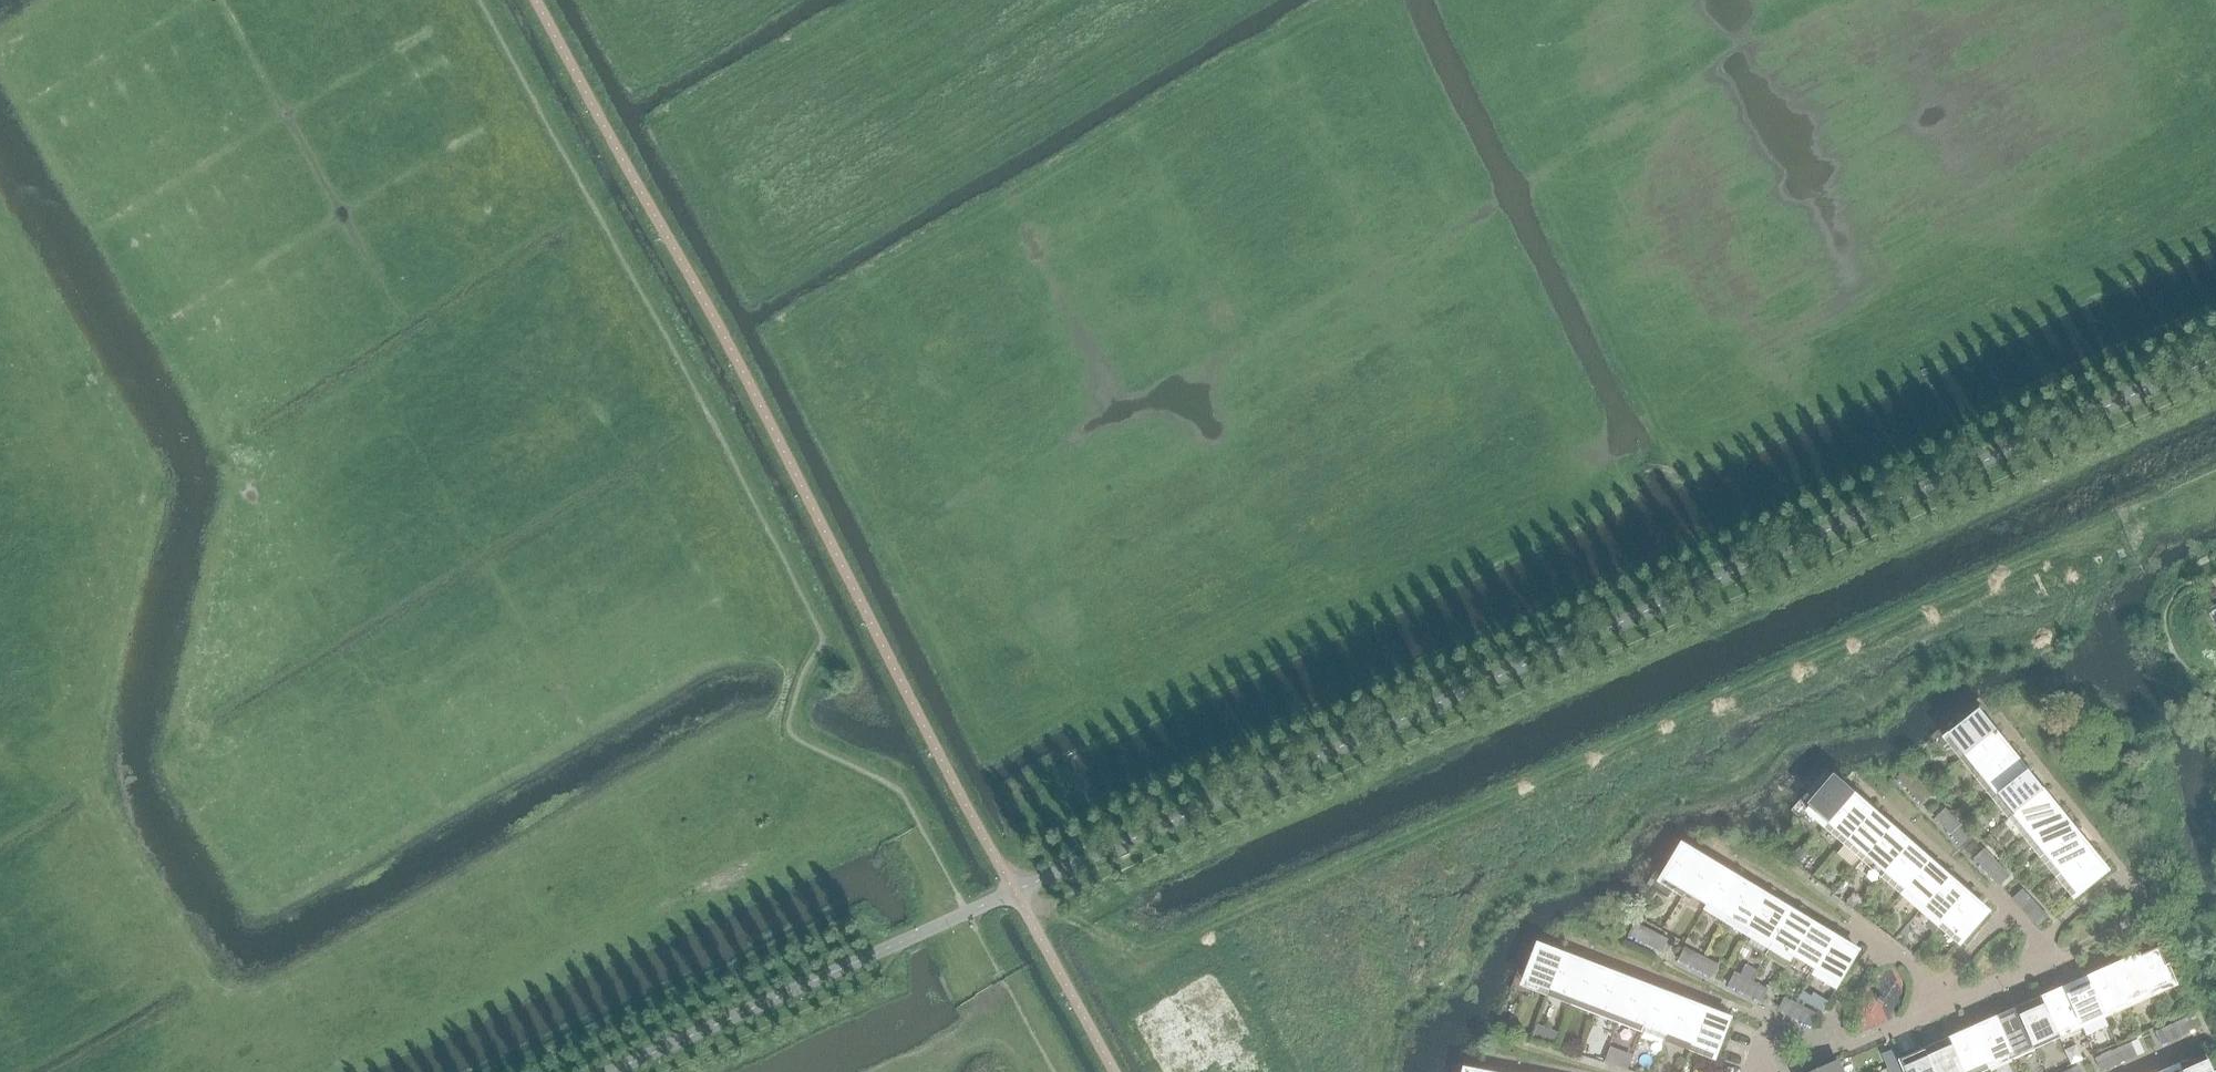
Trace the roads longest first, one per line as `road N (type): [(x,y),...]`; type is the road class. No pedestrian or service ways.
road 1 (residential): [(1770,1071),(1830,1045),(1860,1044),(2154,917)]

